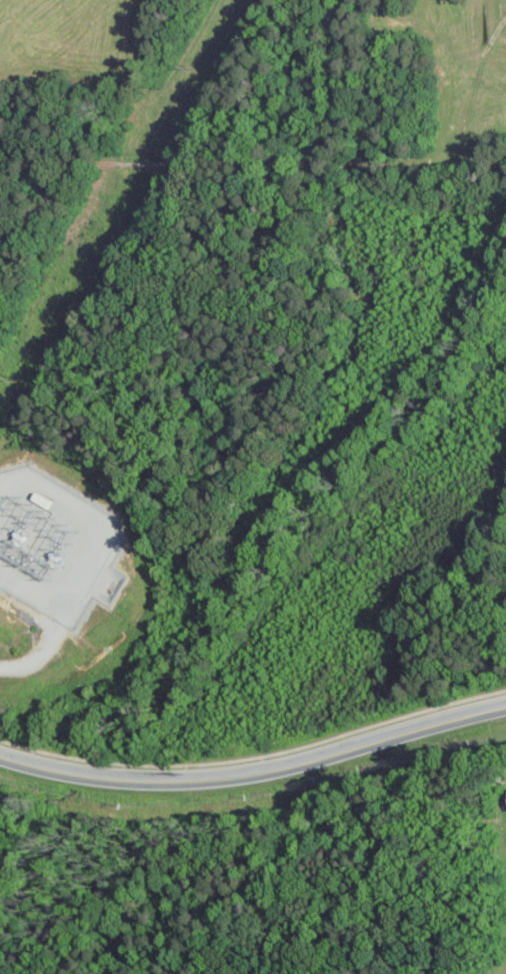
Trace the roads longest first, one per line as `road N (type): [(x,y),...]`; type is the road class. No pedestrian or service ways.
road 1 (tertiary): [(505,703),(216,784),(86,780),(0,758)]

